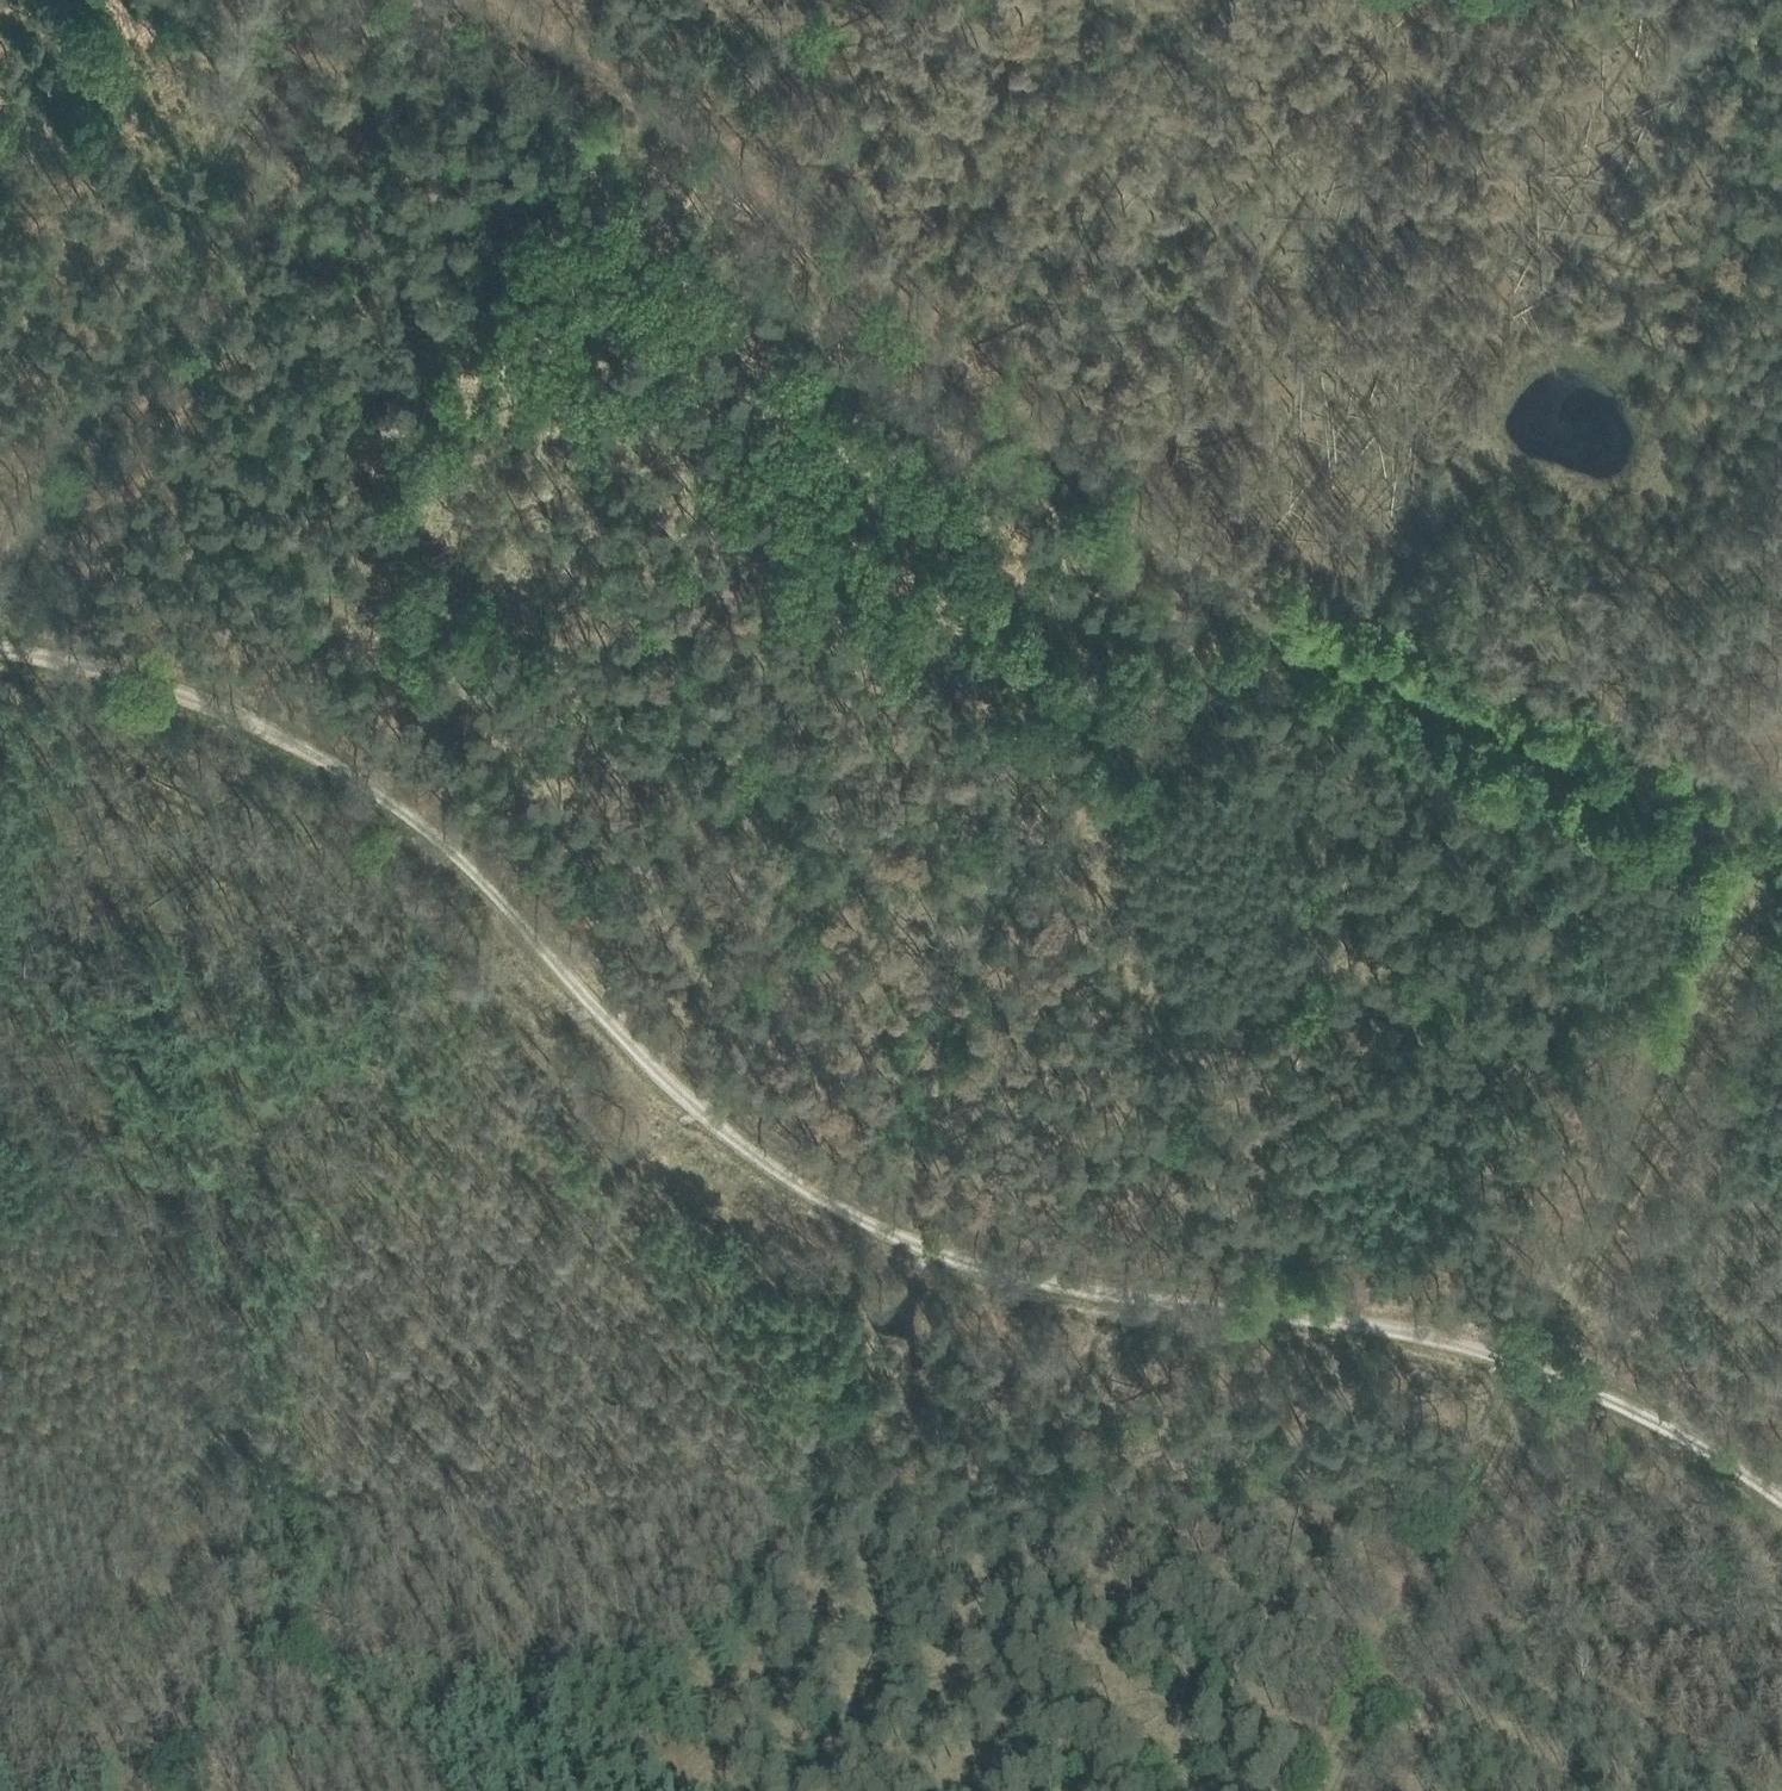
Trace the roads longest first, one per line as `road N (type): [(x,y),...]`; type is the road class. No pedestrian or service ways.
road 1 (track): [(1781,1490),(1706,1441),(1533,1369),(1394,1323),(1151,1300),(1020,1279),(939,1258),(827,1212),(718,1143),(481,905),(308,759),(0,665)]
road 2 (track): [(1781,828),(1186,566),(745,191),(512,20),(469,0)]
road 3 (track): [(300,0),(0,631)]

